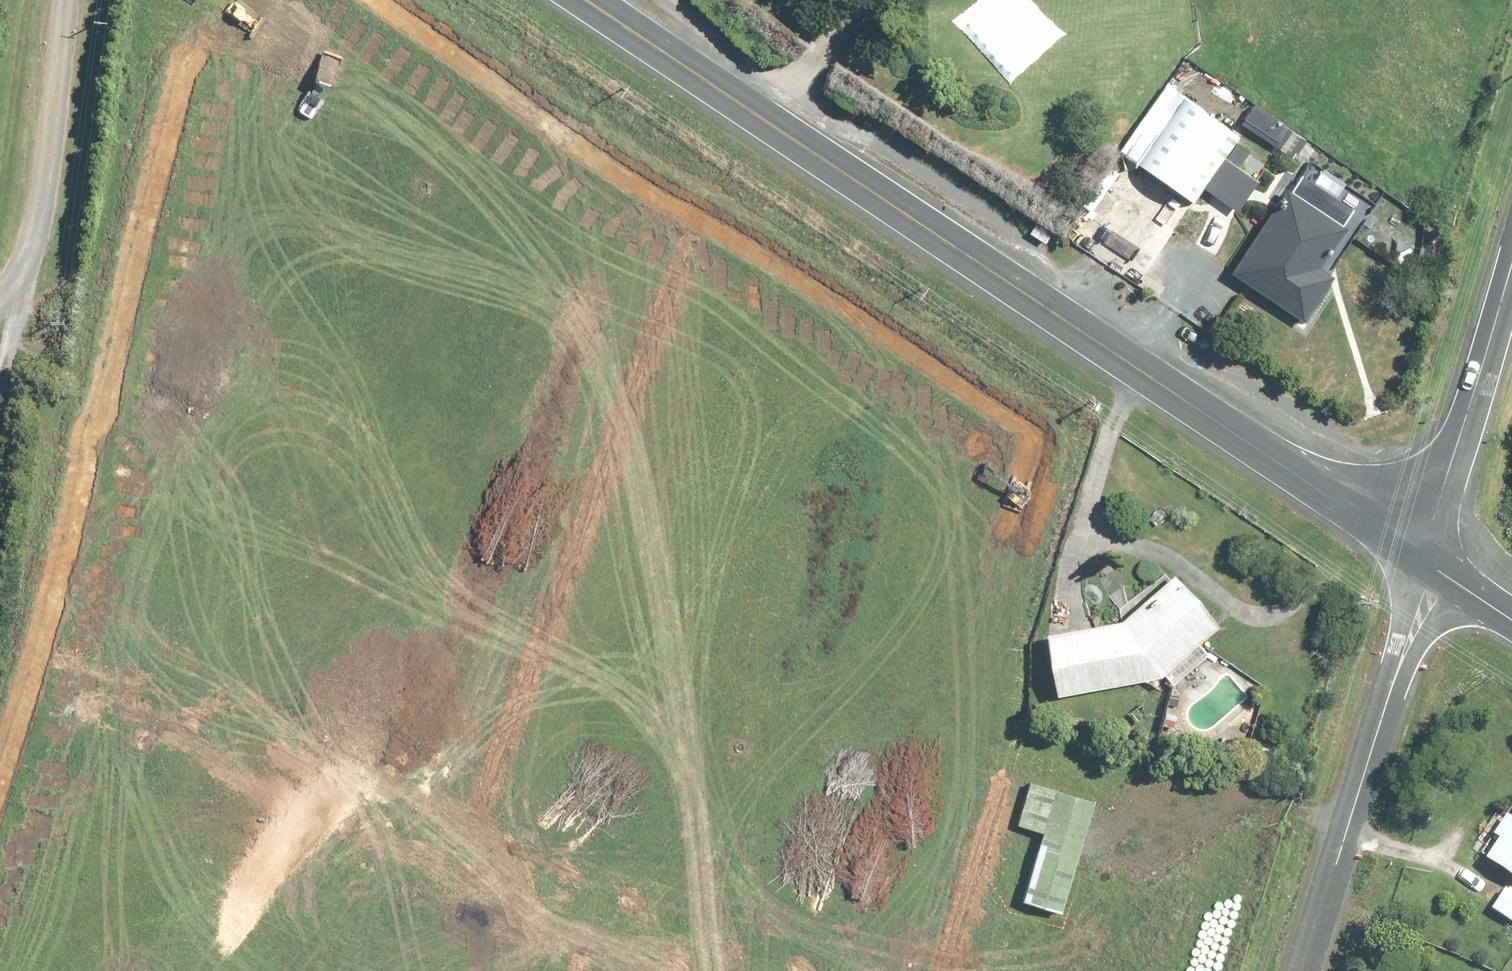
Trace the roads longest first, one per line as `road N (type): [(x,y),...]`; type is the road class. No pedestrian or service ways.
road 1 (residential): [(354,232),(468,272),(1116,719),(1124,759),(1050,970)]
road 2 (unclassified): [(593,0),(1426,560)]
road 3 (residential): [(180,785),(786,970)]
road 4 (residential): [(180,785),(354,232)]
road 5 (unknown): [(654,400),(528,892)]
road 6 (unclassified): [(1305,970),(1426,560)]
road 7 (unclassified): [(1426,560),(1511,267)]
road 8 (residential): [(354,232),(397,123),(466,0)]
road 9 (residential): [(124,970),(180,785)]
road 10 (residential): [(23,739),(180,785)]

